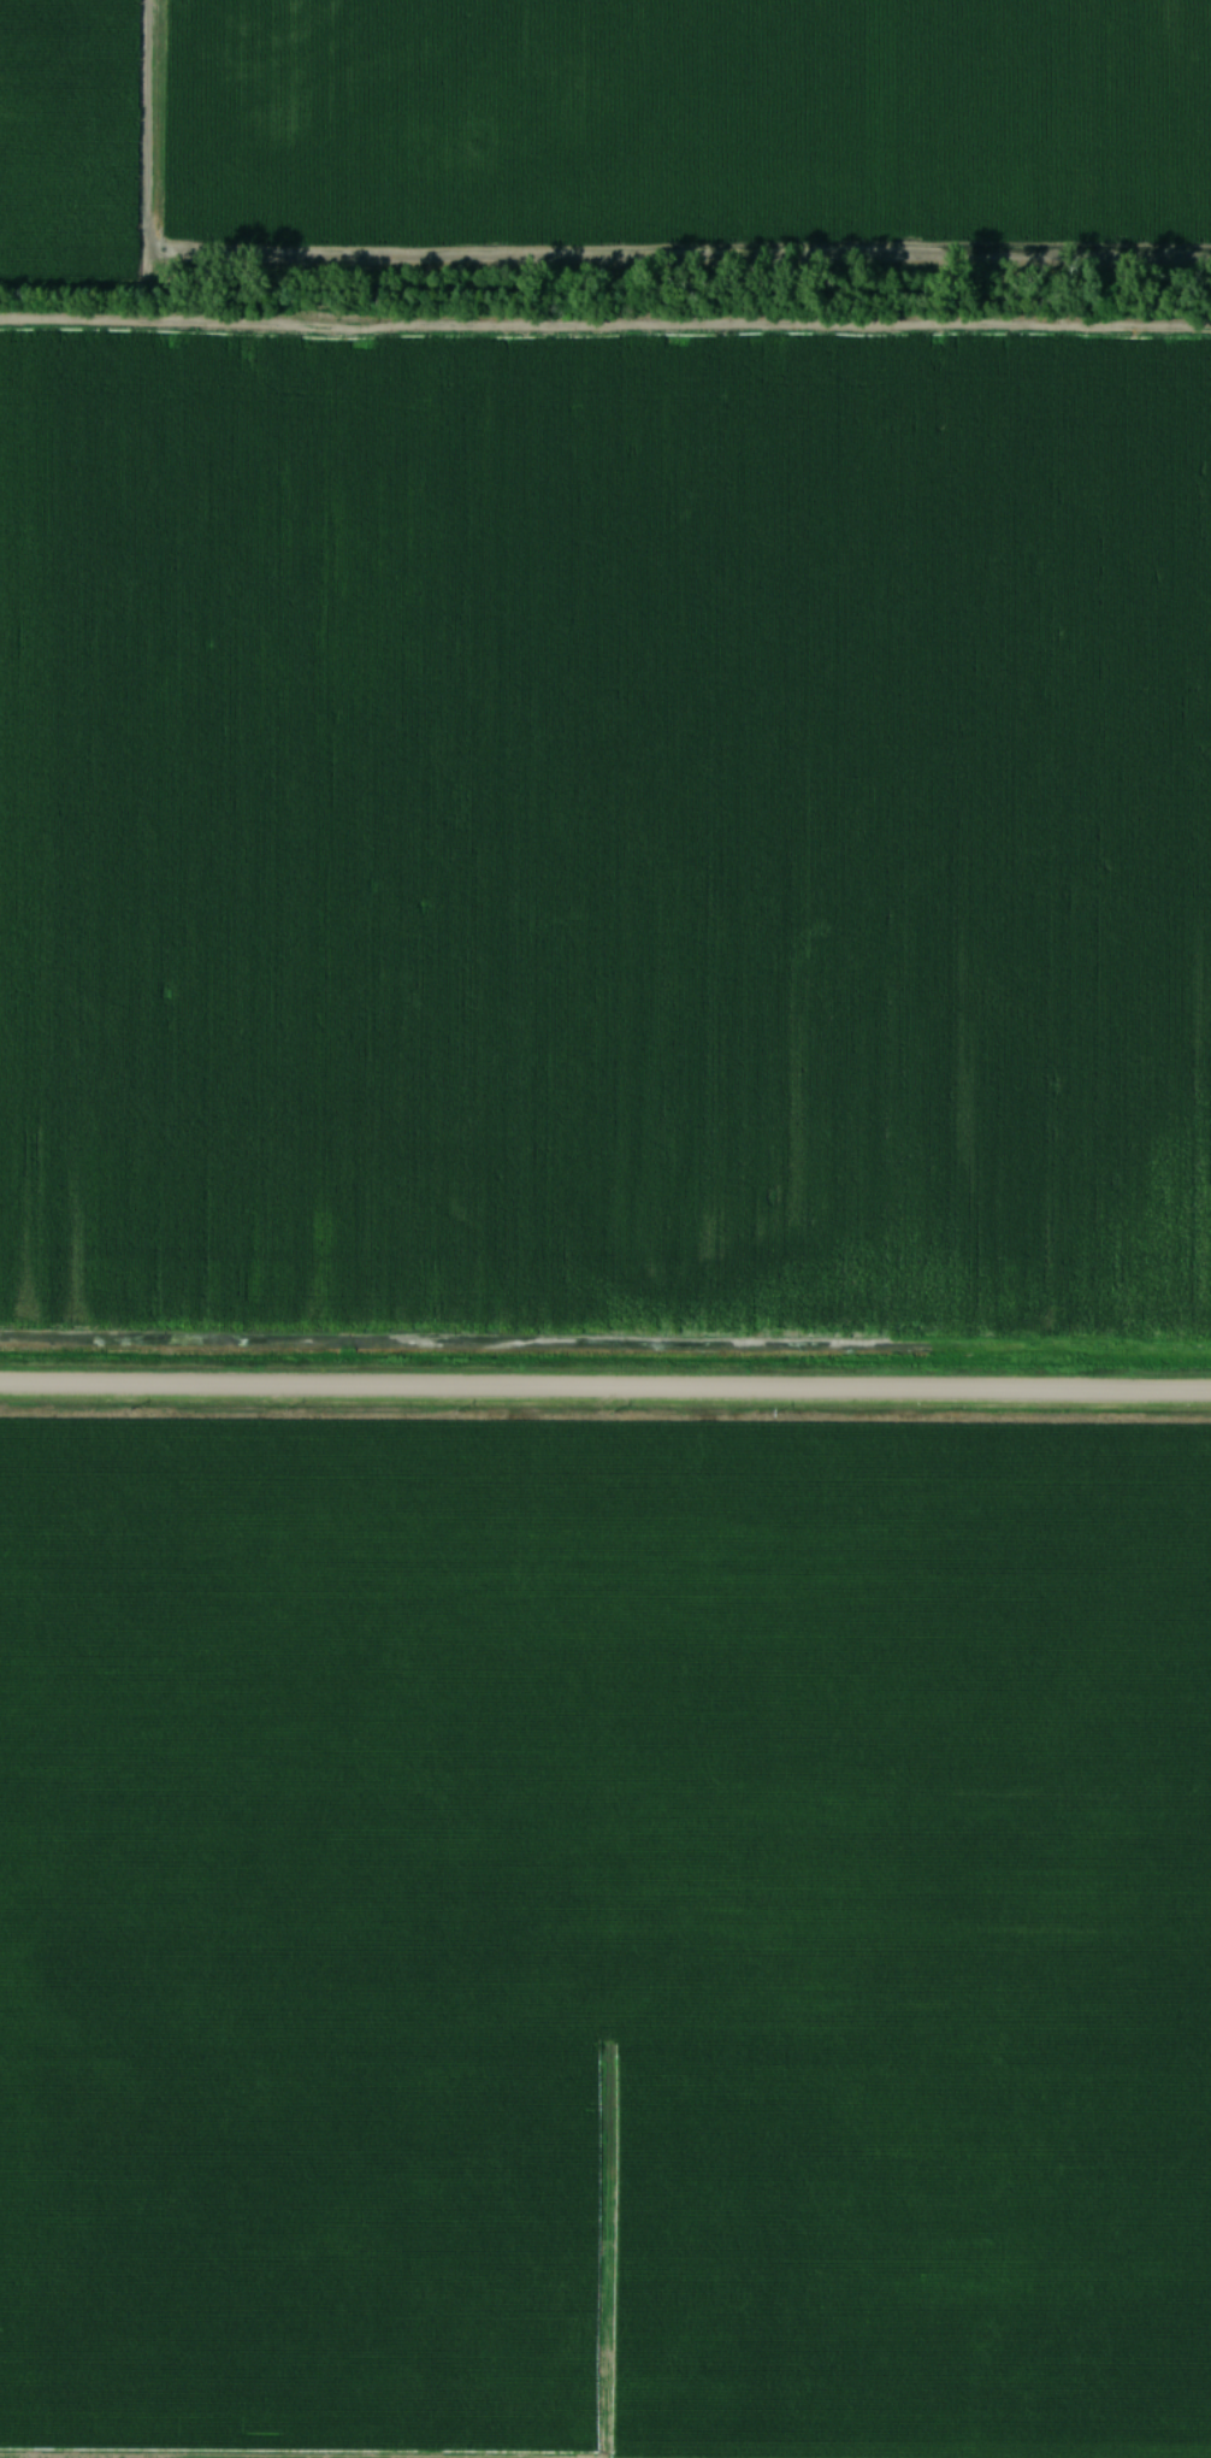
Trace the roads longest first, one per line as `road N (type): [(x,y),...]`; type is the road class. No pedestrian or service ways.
road 1 (residential): [(1210,1394),(0,1386)]

